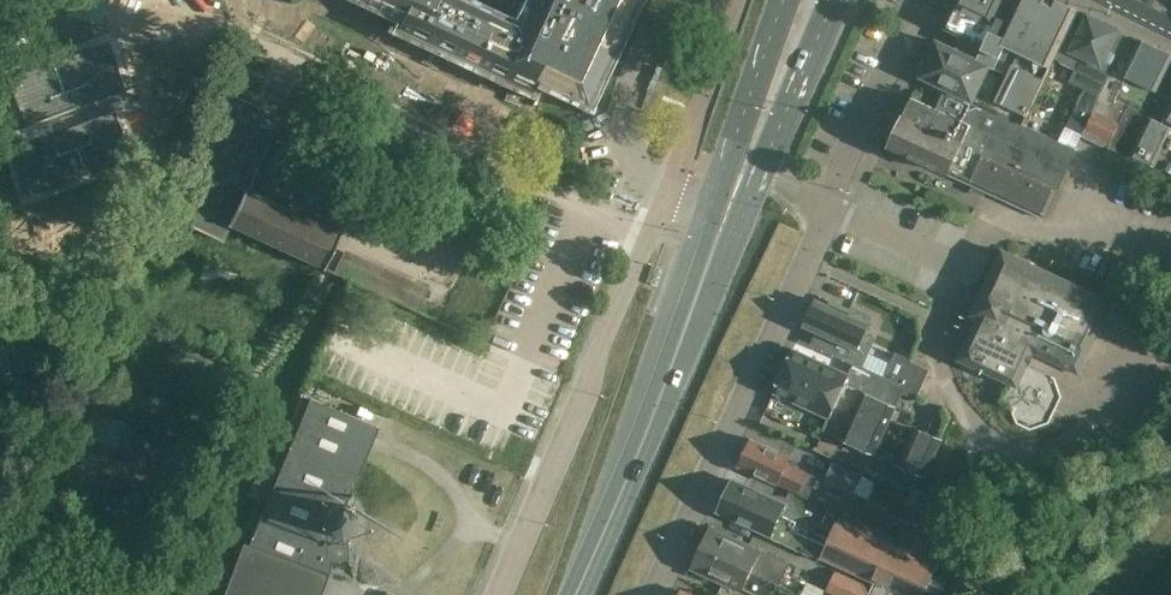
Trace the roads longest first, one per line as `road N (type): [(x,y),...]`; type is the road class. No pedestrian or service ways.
road 1 (unclassified): [(499,594),(668,193)]
road 2 (unclassified): [(648,594),(824,226),(825,207)]
road 3 (primary): [(576,594),(684,331)]
road 4 (unclassified): [(825,207),(917,9)]
road 5 (primary): [(792,0),(720,205)]
road 6 (unclassified): [(740,0),(668,193)]
road 7 (primary): [(763,168),(835,0)]
road 8 (primary): [(684,331),(709,301),(763,168)]
road 9 (primary): [(720,205),(684,331)]

